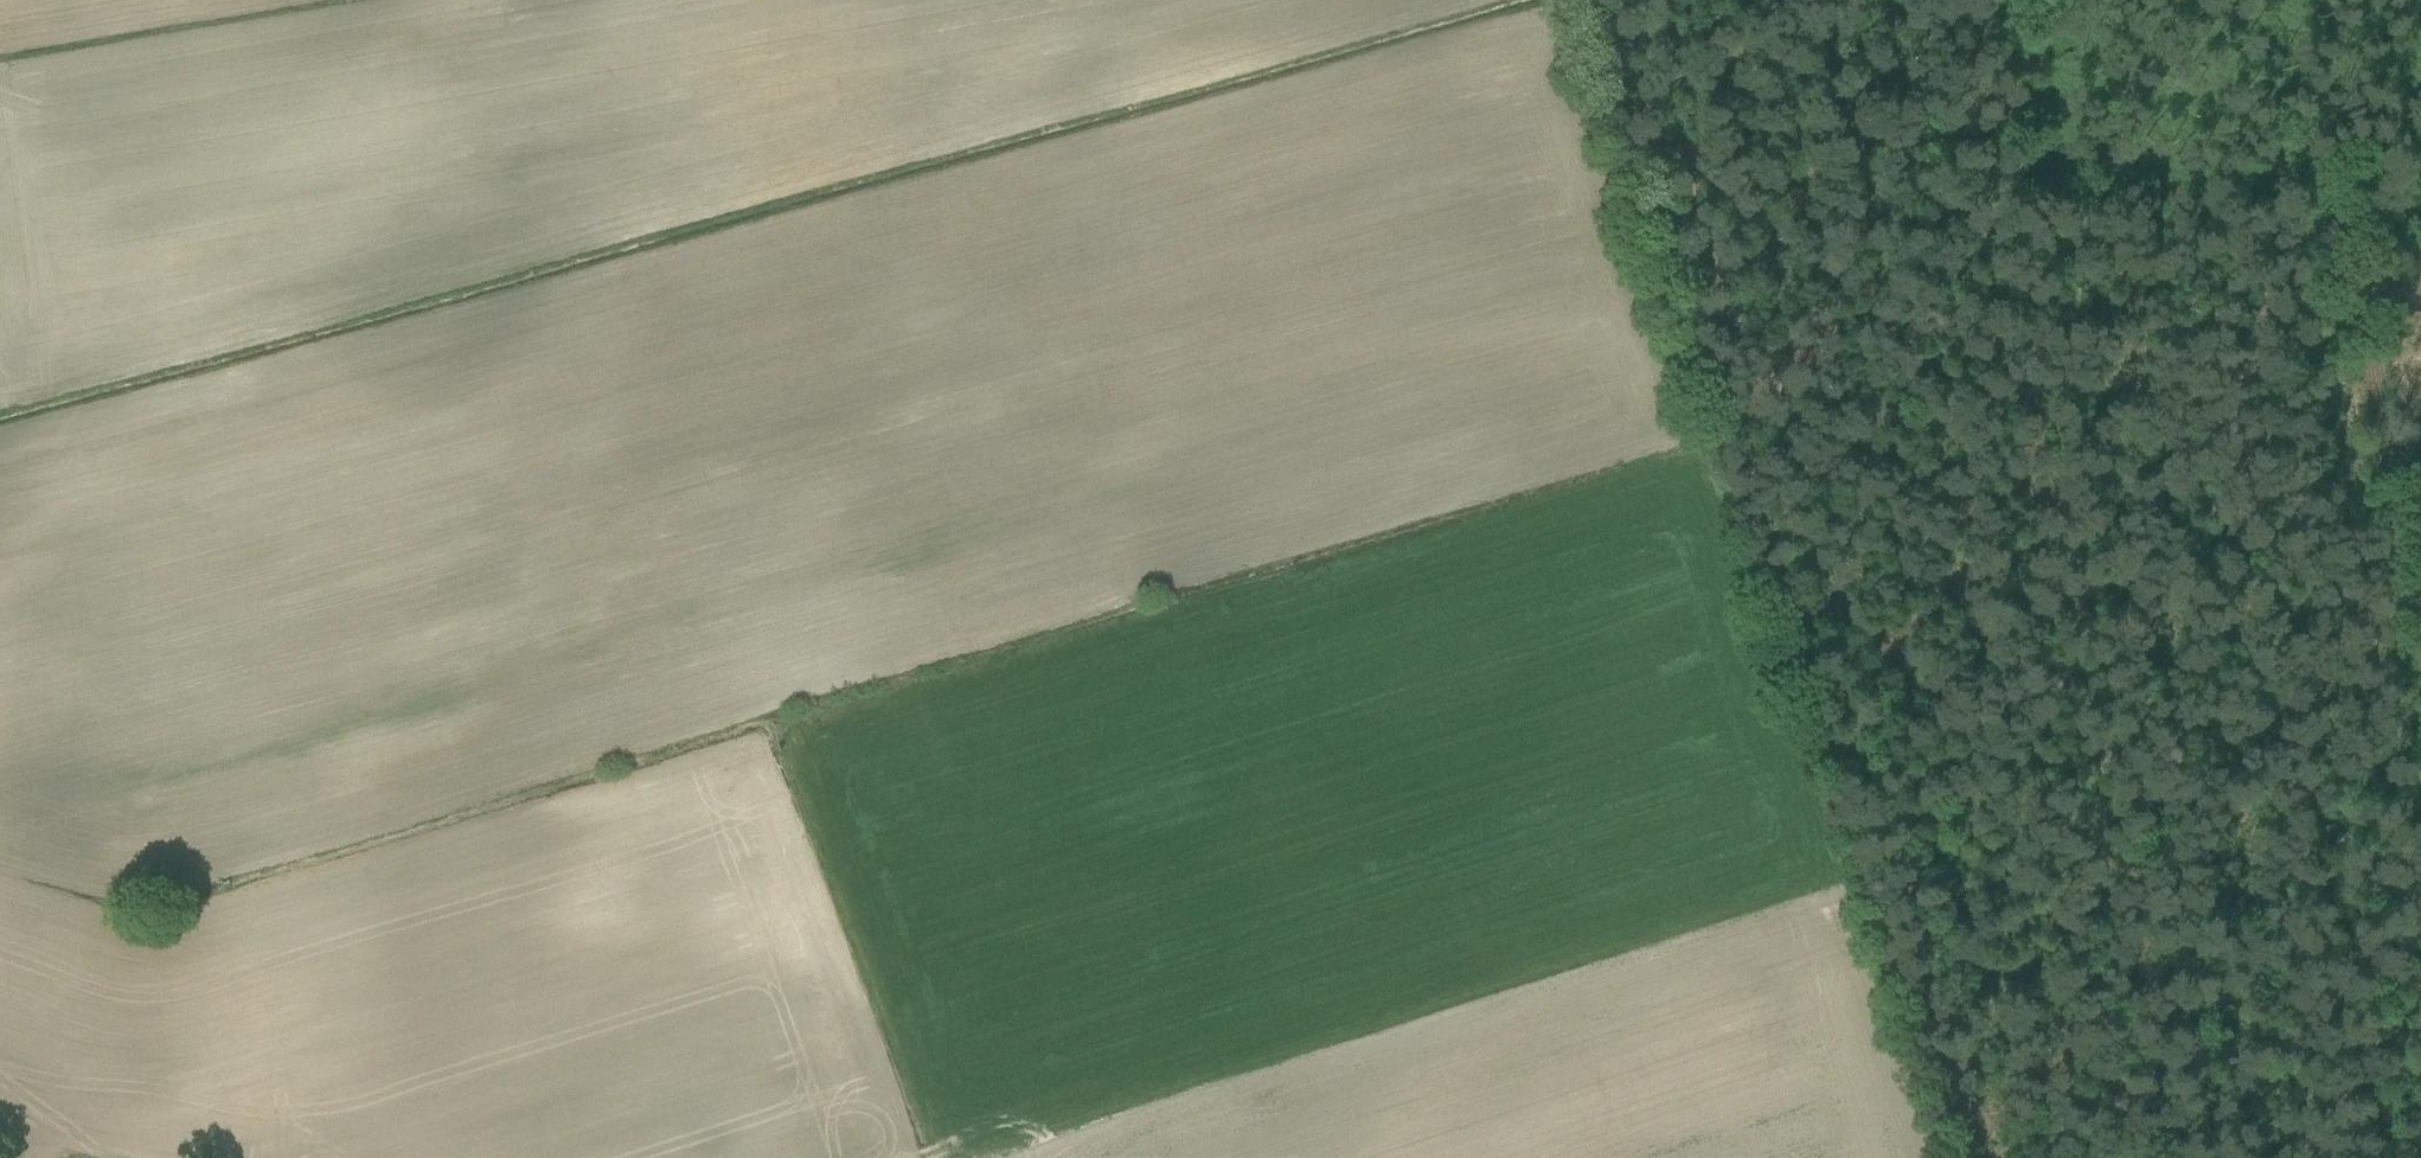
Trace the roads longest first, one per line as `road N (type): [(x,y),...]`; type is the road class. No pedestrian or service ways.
road 1 (track): [(2330,161),(2420,625)]

